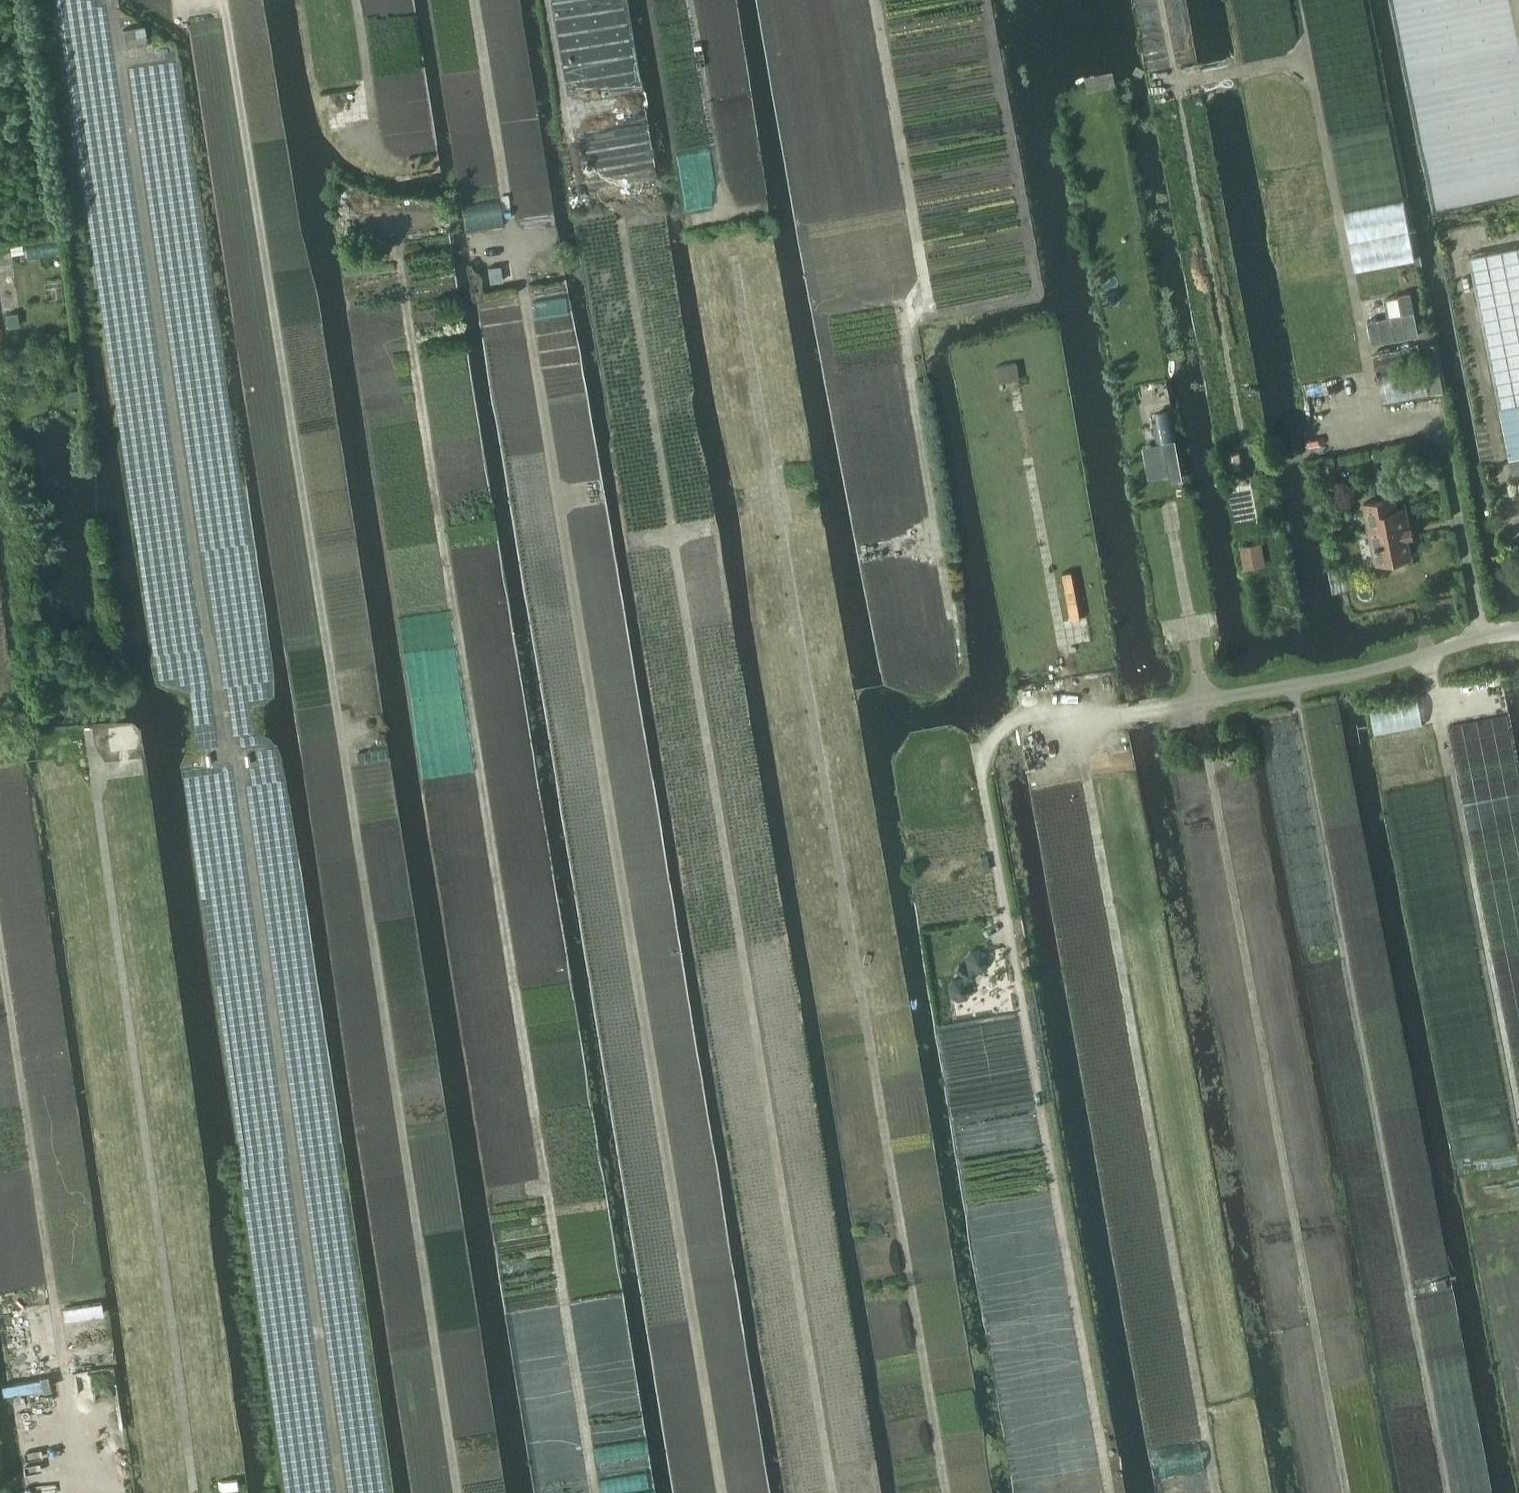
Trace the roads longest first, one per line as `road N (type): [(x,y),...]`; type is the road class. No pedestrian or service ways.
road 1 (track): [(80,1485),(0,914)]
road 2 (unclassified): [(1179,705),(1420,658),(1518,630)]
road 3 (track): [(381,167),(354,0)]

